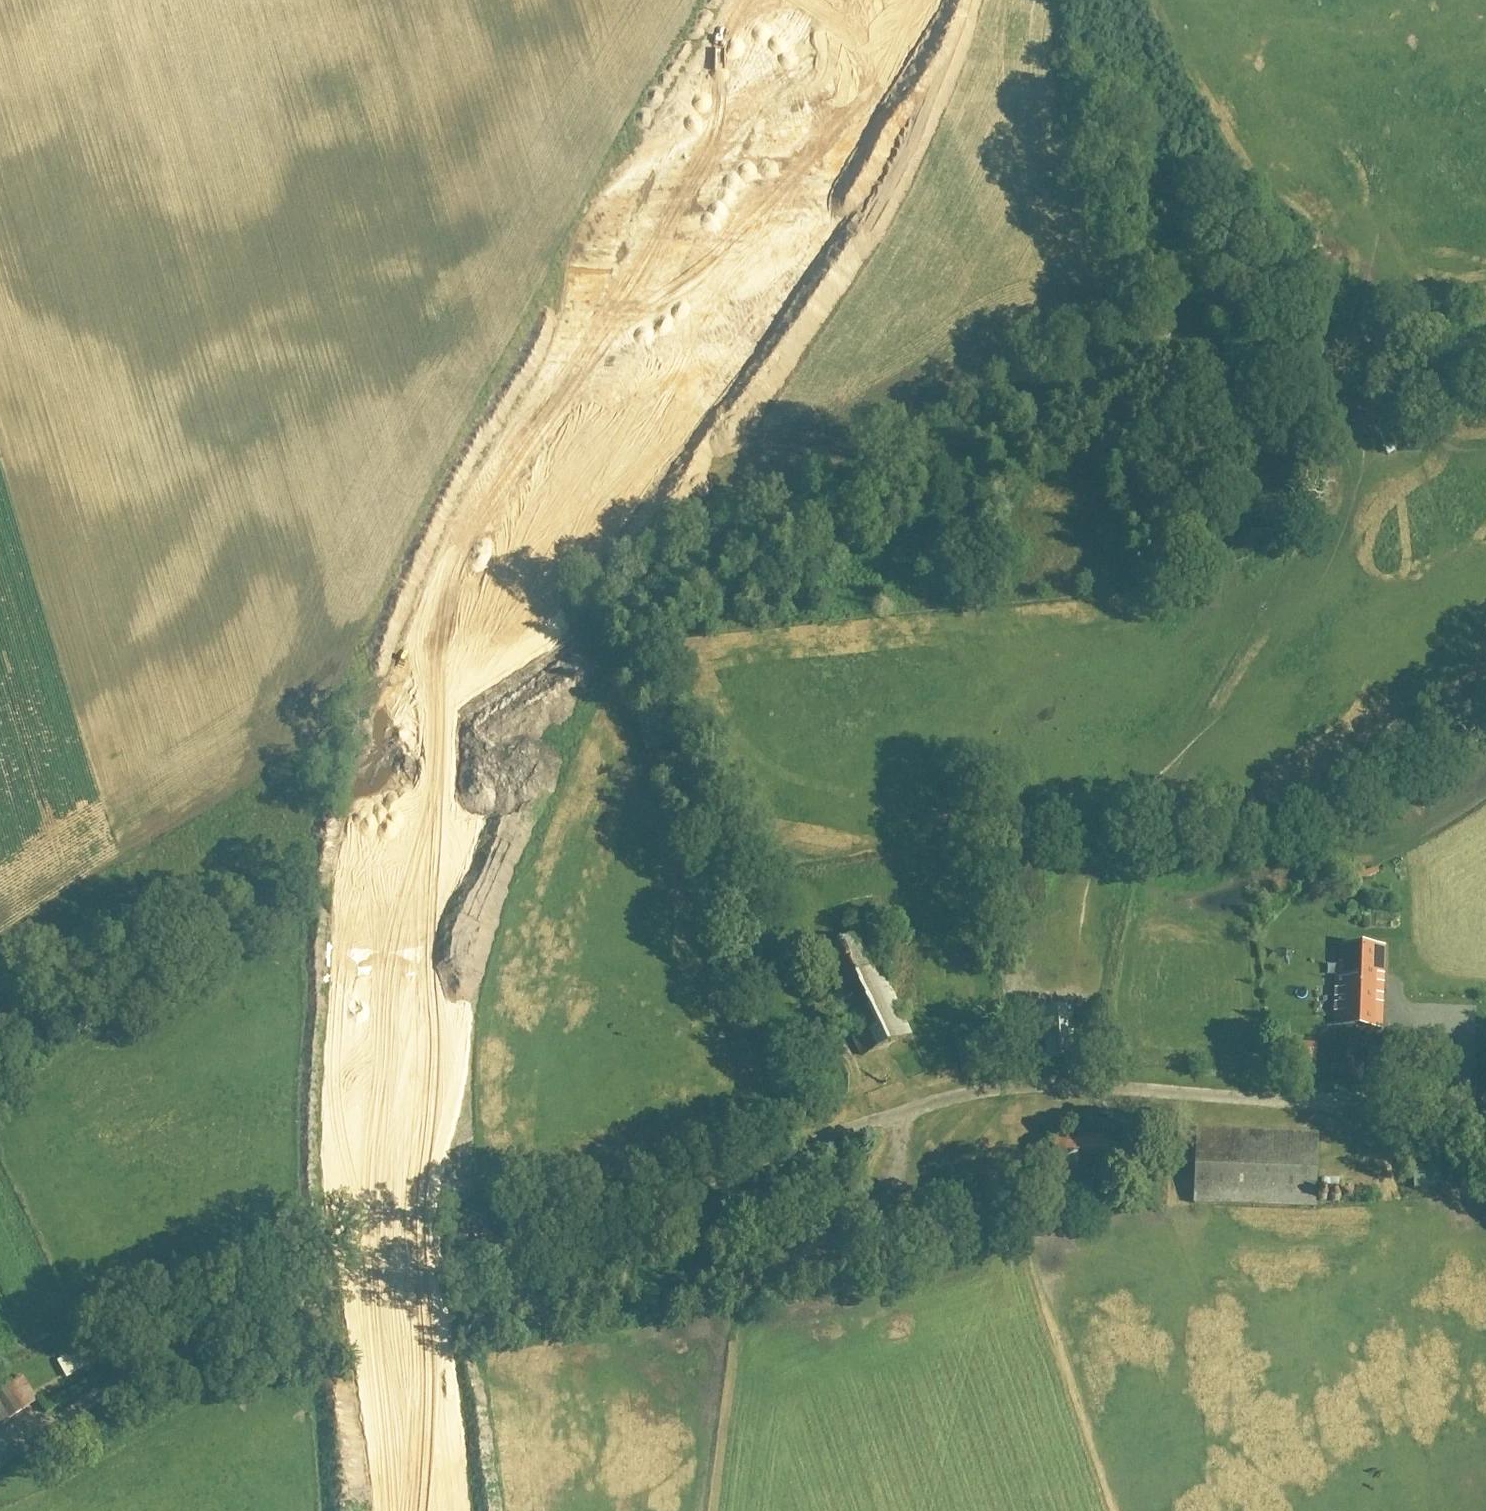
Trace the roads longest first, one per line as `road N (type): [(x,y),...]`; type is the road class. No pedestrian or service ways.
road 1 (unclassified): [(826,0),(745,200),(530,528),(447,714),(409,874),(391,1275),(414,1446),(414,1510)]
road 2 (track): [(425,1249),(512,1233),(593,1200),(904,1128),(953,1103),(1485,1082)]
road 3 (track): [(0,1464),(105,1397),(156,1339),(331,1307),(358,1293)]

